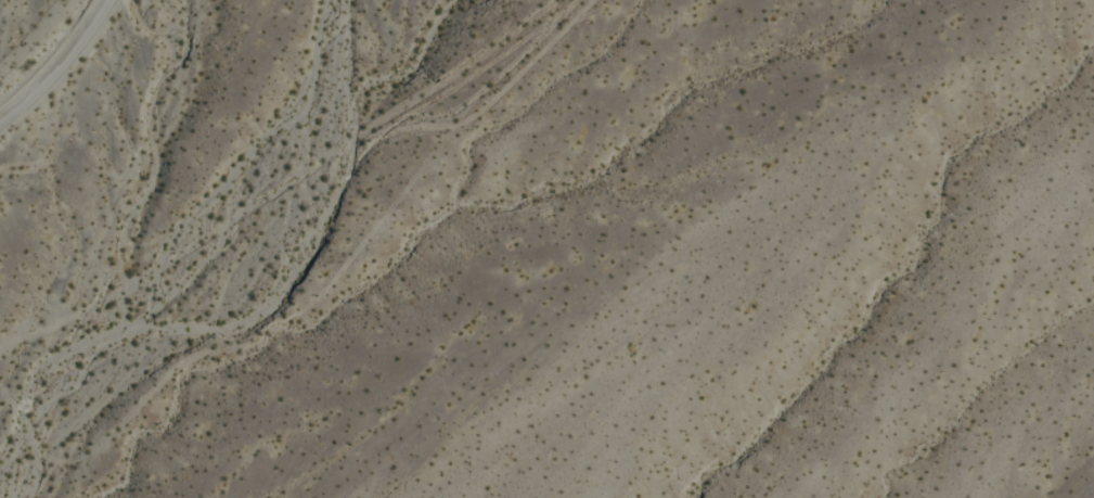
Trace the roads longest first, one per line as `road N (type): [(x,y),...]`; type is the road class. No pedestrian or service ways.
road 1 (residential): [(0,122),(69,58),(113,0)]

